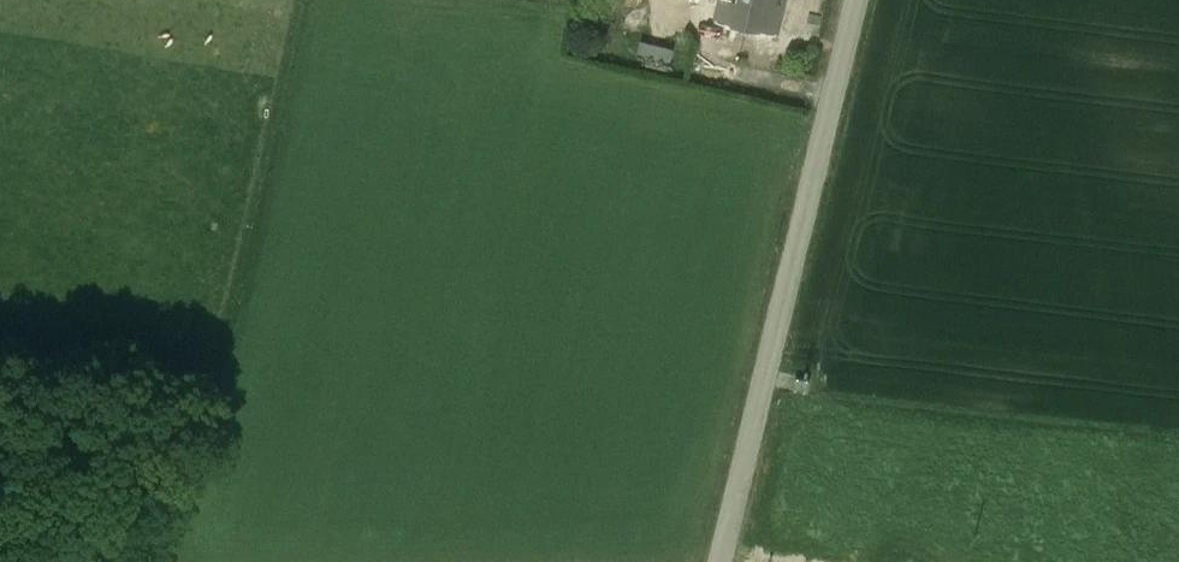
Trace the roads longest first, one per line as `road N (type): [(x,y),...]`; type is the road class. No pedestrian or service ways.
road 1 (track): [(156,561),(235,281),(301,0)]
road 2 (unclassified): [(722,561),(857,0)]

